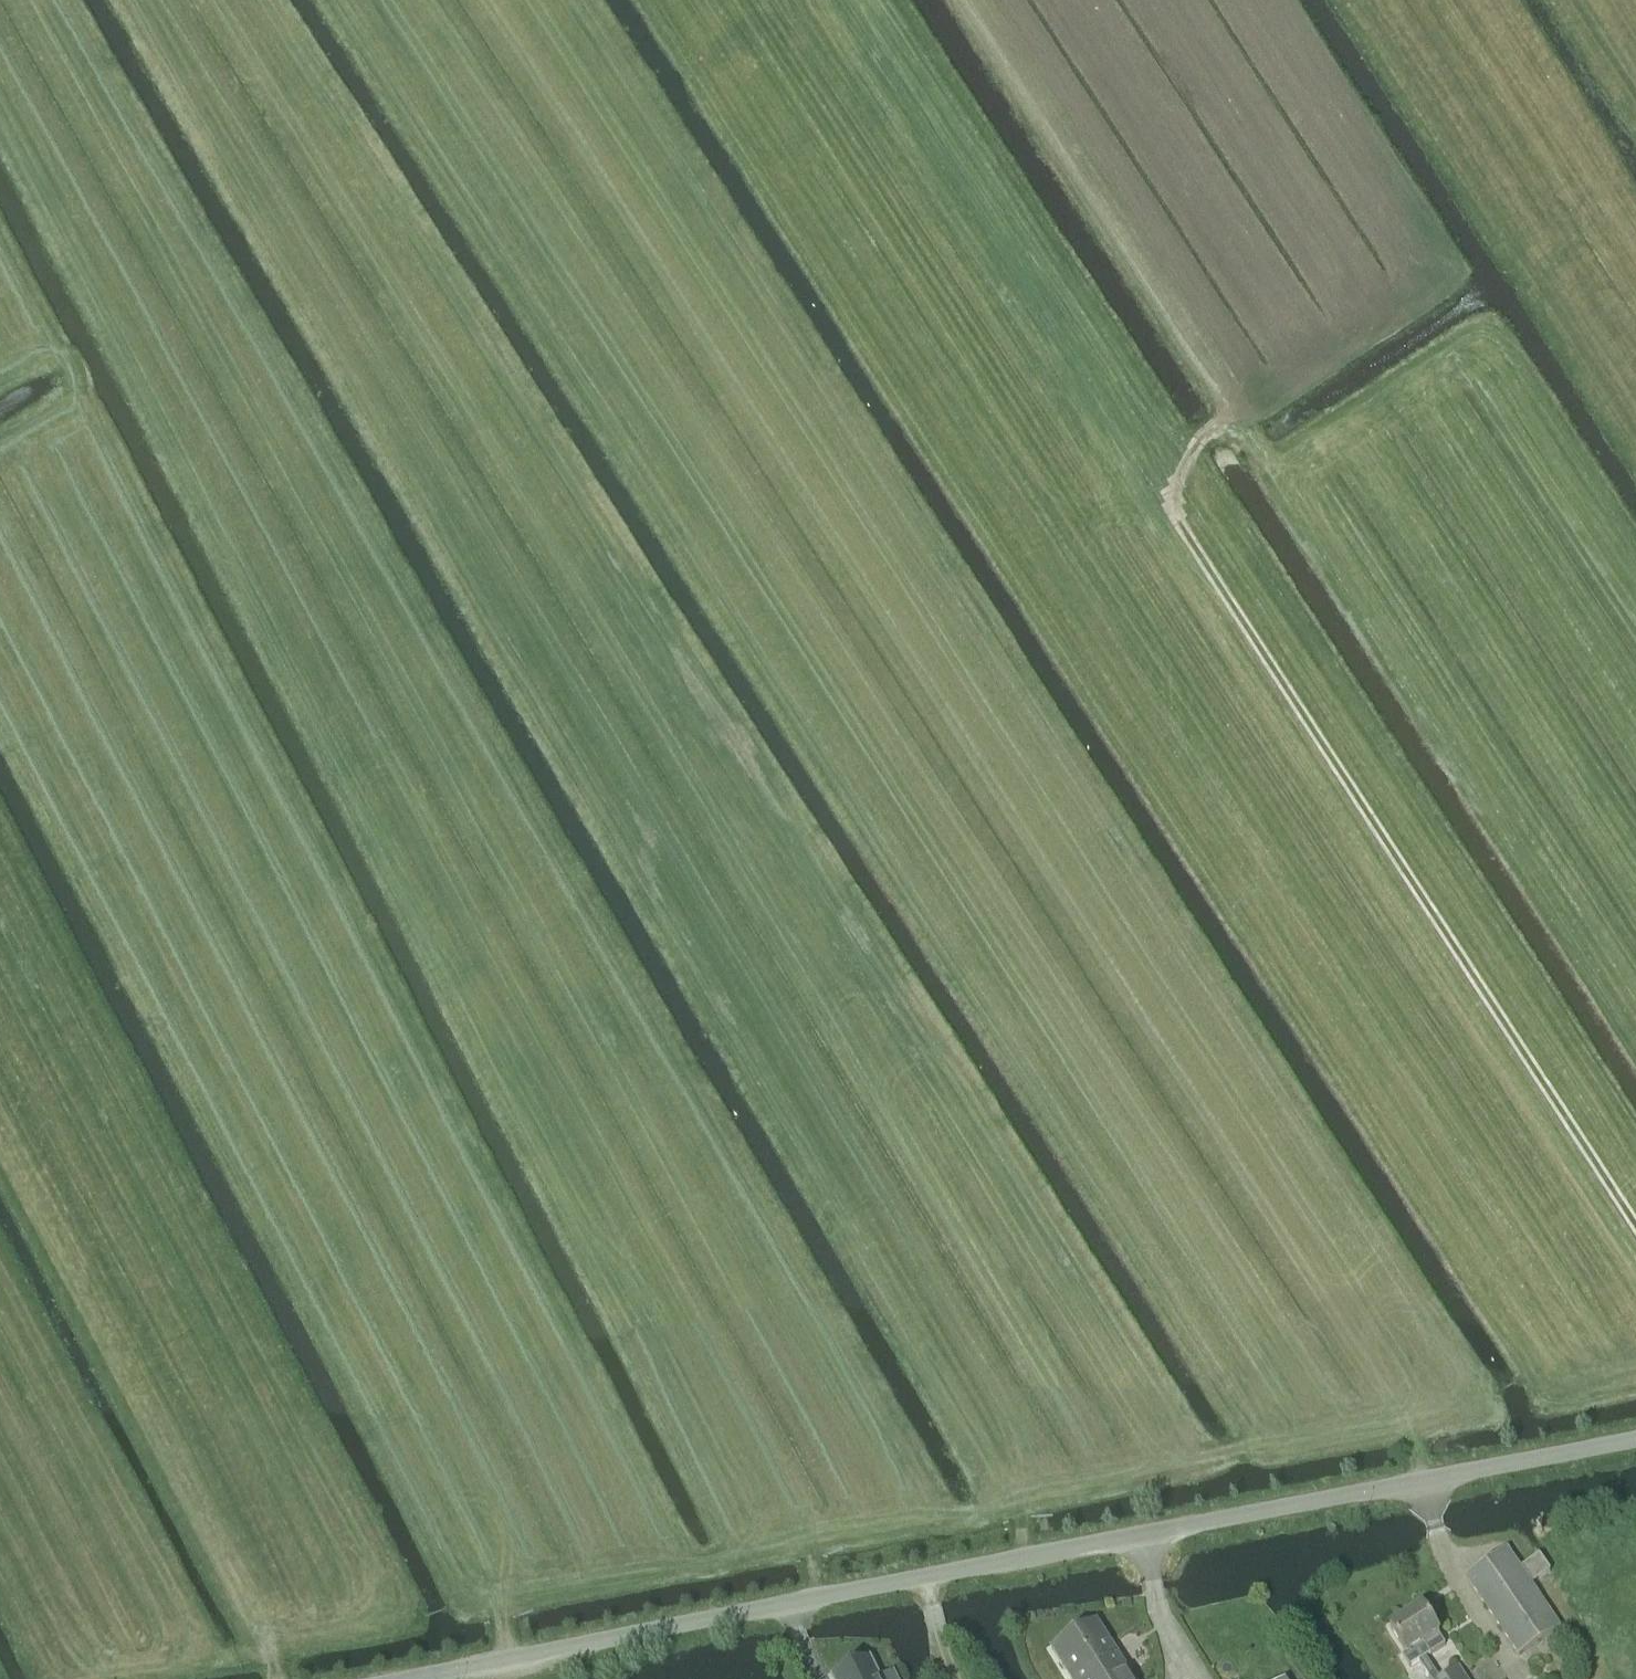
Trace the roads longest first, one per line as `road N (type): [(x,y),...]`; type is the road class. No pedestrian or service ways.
road 1 (unclassified): [(412,1678),(1635,1439)]

